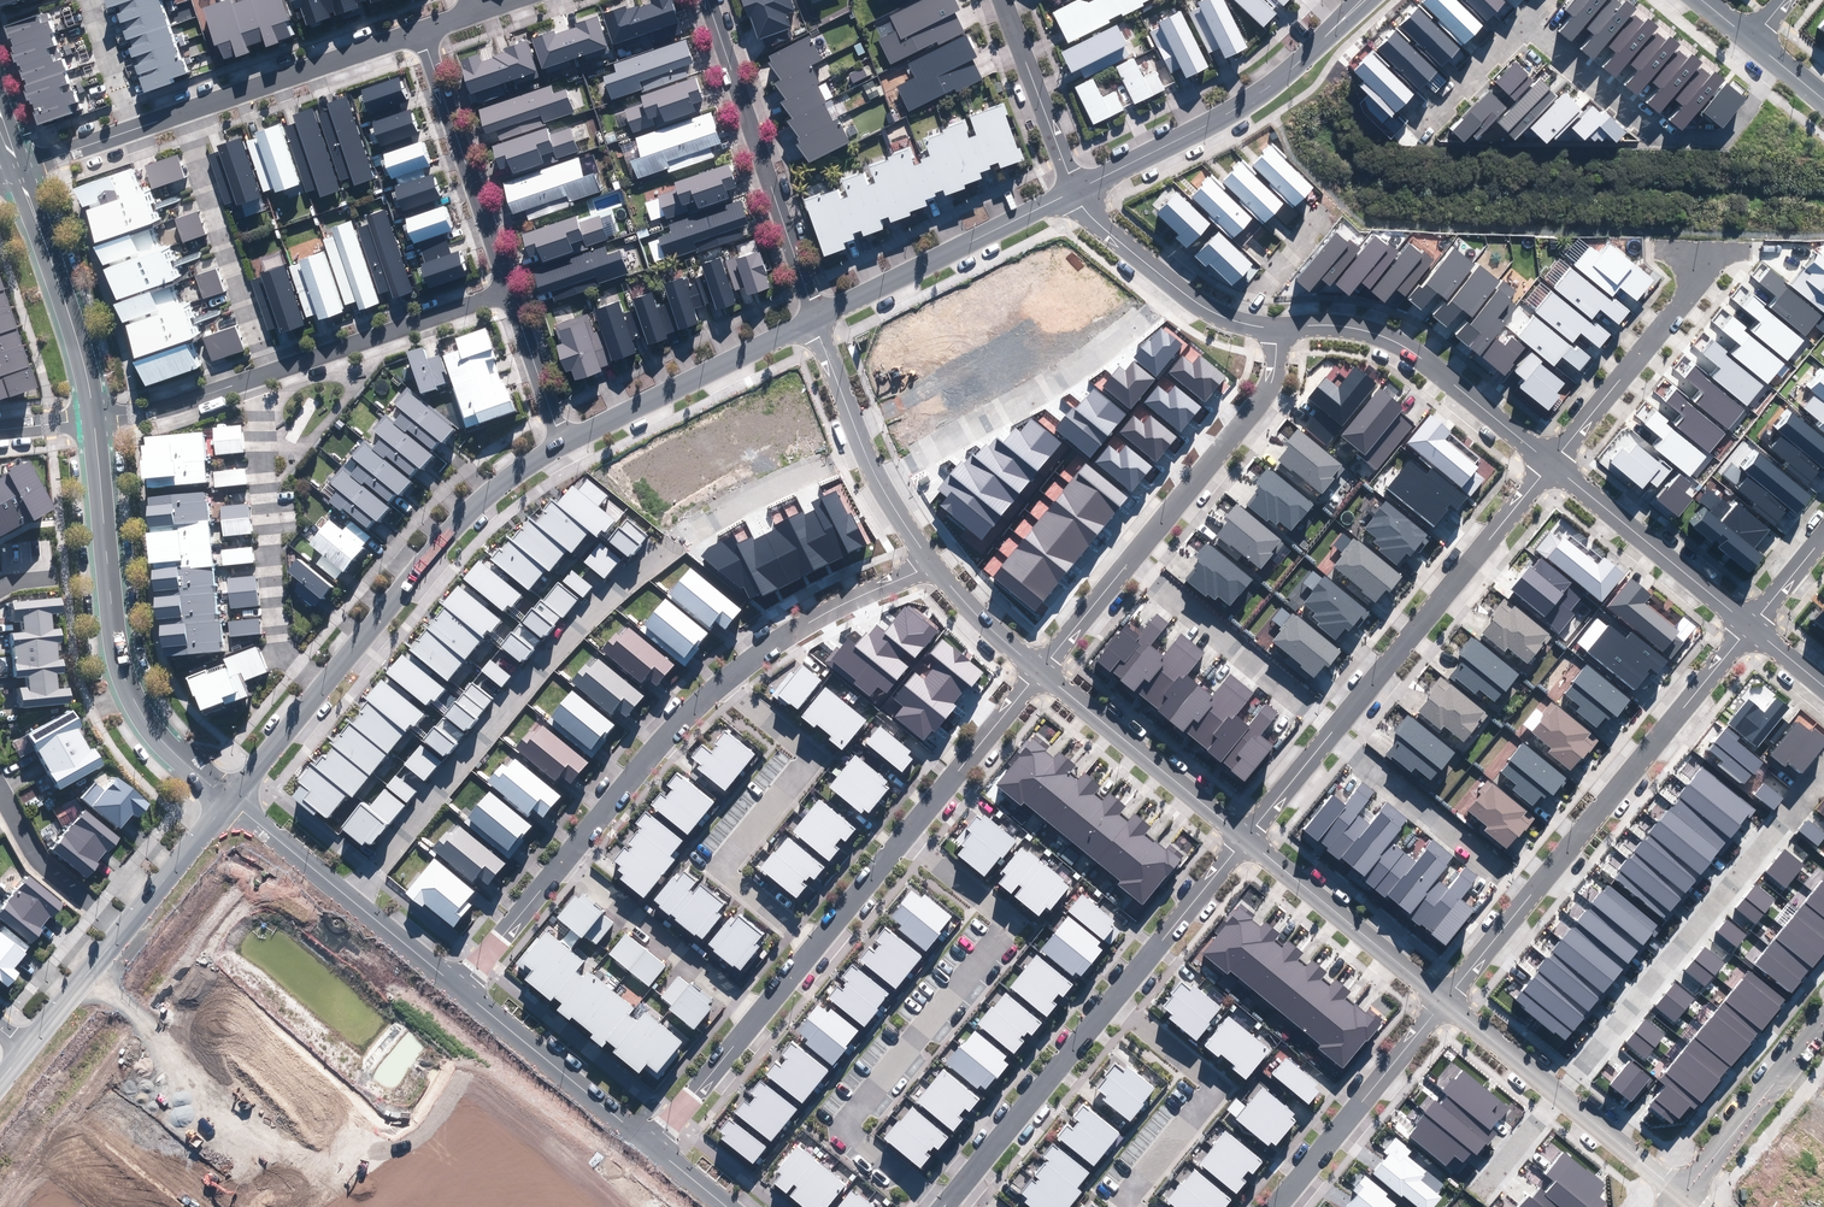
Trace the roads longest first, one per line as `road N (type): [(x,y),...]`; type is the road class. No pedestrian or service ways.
road 1 (residential): [(903,835),(1008,923),(842,1125),(942,1206)]
road 2 (residential): [(663,541),(608,587),(352,898)]
road 3 (tertiary): [(94,415),(123,670),(161,736),(229,798)]
road 4 (residential): [(1560,1094),(1823,768)]
road 5 (residential): [(719,684),(811,756),(722,863),(814,944)]
road 6 (residential): [(881,484),(1085,361),(1178,291)]
road 7 (tertiary): [(318,689),(467,493),(561,441)]
road 8 (residential): [(1328,734),(1553,462)]
road 9 (residential): [(1528,893),(1751,624)]
road 10 (residential): [(1515,18),(1651,137),(1724,136),(1782,66)]
road 11 (tertiary): [(1076,188),(1263,90),(1361,0)]
road 12 (residential): [(708,0),(814,317)]
road 13 (residential): [(318,689),(281,655),(276,635),(251,377)]
road 14 (residential): [(1553,462),(1387,335),(1354,325),(1278,325)]
road 15 (residential): [(1111,998),(1219,1086),(1128,1200),(1137,1206)]
road 16 (tertiary): [(814,317),(1076,188)]
road 17 (residential): [(1128,565),(1260,408),(1272,387),(1278,325)]
road 18 (tertiary): [(561,441),(814,317)]
road 19 (residential): [(268,371),(181,114)]
road 20 (residential): [(1277,1206),(1445,996)]
road 21 (residential): [(424,35),(507,287)]
road 22 (residential): [(1039,670),(1242,839)]
road 23 (residential): [(1128,565),(1328,734)]
road 24 (tertiary): [(20,165),(94,415)]
road 25 (residential): [(1242,839),(1445,996)]
road 26 (residential): [(1553,462),(1691,287),(1700,255)]
road 27 (residential): [(1751,624),(1553,462)]
road 28 (residential): [(181,114),(424,35)]
road 29 (residential): [(1328,734),(1528,893)]
road 30 (residential): [(268,371),(507,287)]
road 31 (tertiary): [(460,986),(653,1143)]
road 32 (residential): [(563,861),(756,1015)]
road 33 (residential): [(719,684),(835,606),(932,562)]
road 34 (residential): [(563,861),(719,684)]
road 35 (residential): [(964,1179),(1111,998)]
road 36 (tertiary): [(1683,1200),(1823,1026)]
road 37 (residential): [(903,835),(1039,670)]
road 38 (residential): [(861,452),(672,537)]
road 39 (residential): [(1111,998),(1242,839)]
road 40 (residential): [(1076,188),(1003,0)]
road 41 (residential): [(124,927),(38,860),(0,799)]
road 42 (tertiary): [(124,927),(229,798)]
road 43 (residential): [(653,1143),(756,1015)]
road 44 (residential): [(507,287),(561,441)]
road 45 (residential): [(1560,1094),(1683,1200)]
road 46 (residential): [(94,415),(168,405),(251,377)]
road 47 (residential): [(460,986),(563,861)]
road 48 (tertiary): [(229,798),(352,898)]
road 49 (tertiary): [(25,1046),(124,927)]
road 50 (residential): [(932,562),(1039,670)]
road 51 (residential): [(1445,996),(1560,1094)]
road 52 (residential): [(1178,291),(1094,215),(1076,188)]
road 53 (residential): [(1469,1206),(1560,1094)]
road 54 (residential): [(814,317),(861,452)]
road 55 (residential): [(814,944),(903,835)]
road 56 (tertiary): [(229,798),(318,689)]
road 57 (tertiary): [(352,898),(460,986)]
road 58 (residential): [(1039,670),(1128,565)]
road 59 (residential): [(132,130),(89,0)]
road 60 (residential): [(1242,839),(1328,734)]
road 61 (residential): [(1515,18),(1423,116)]
road 62 (residential): [(1445,996),(1528,893)]
road 63 (residential): [(1242,323),(1320,218)]

